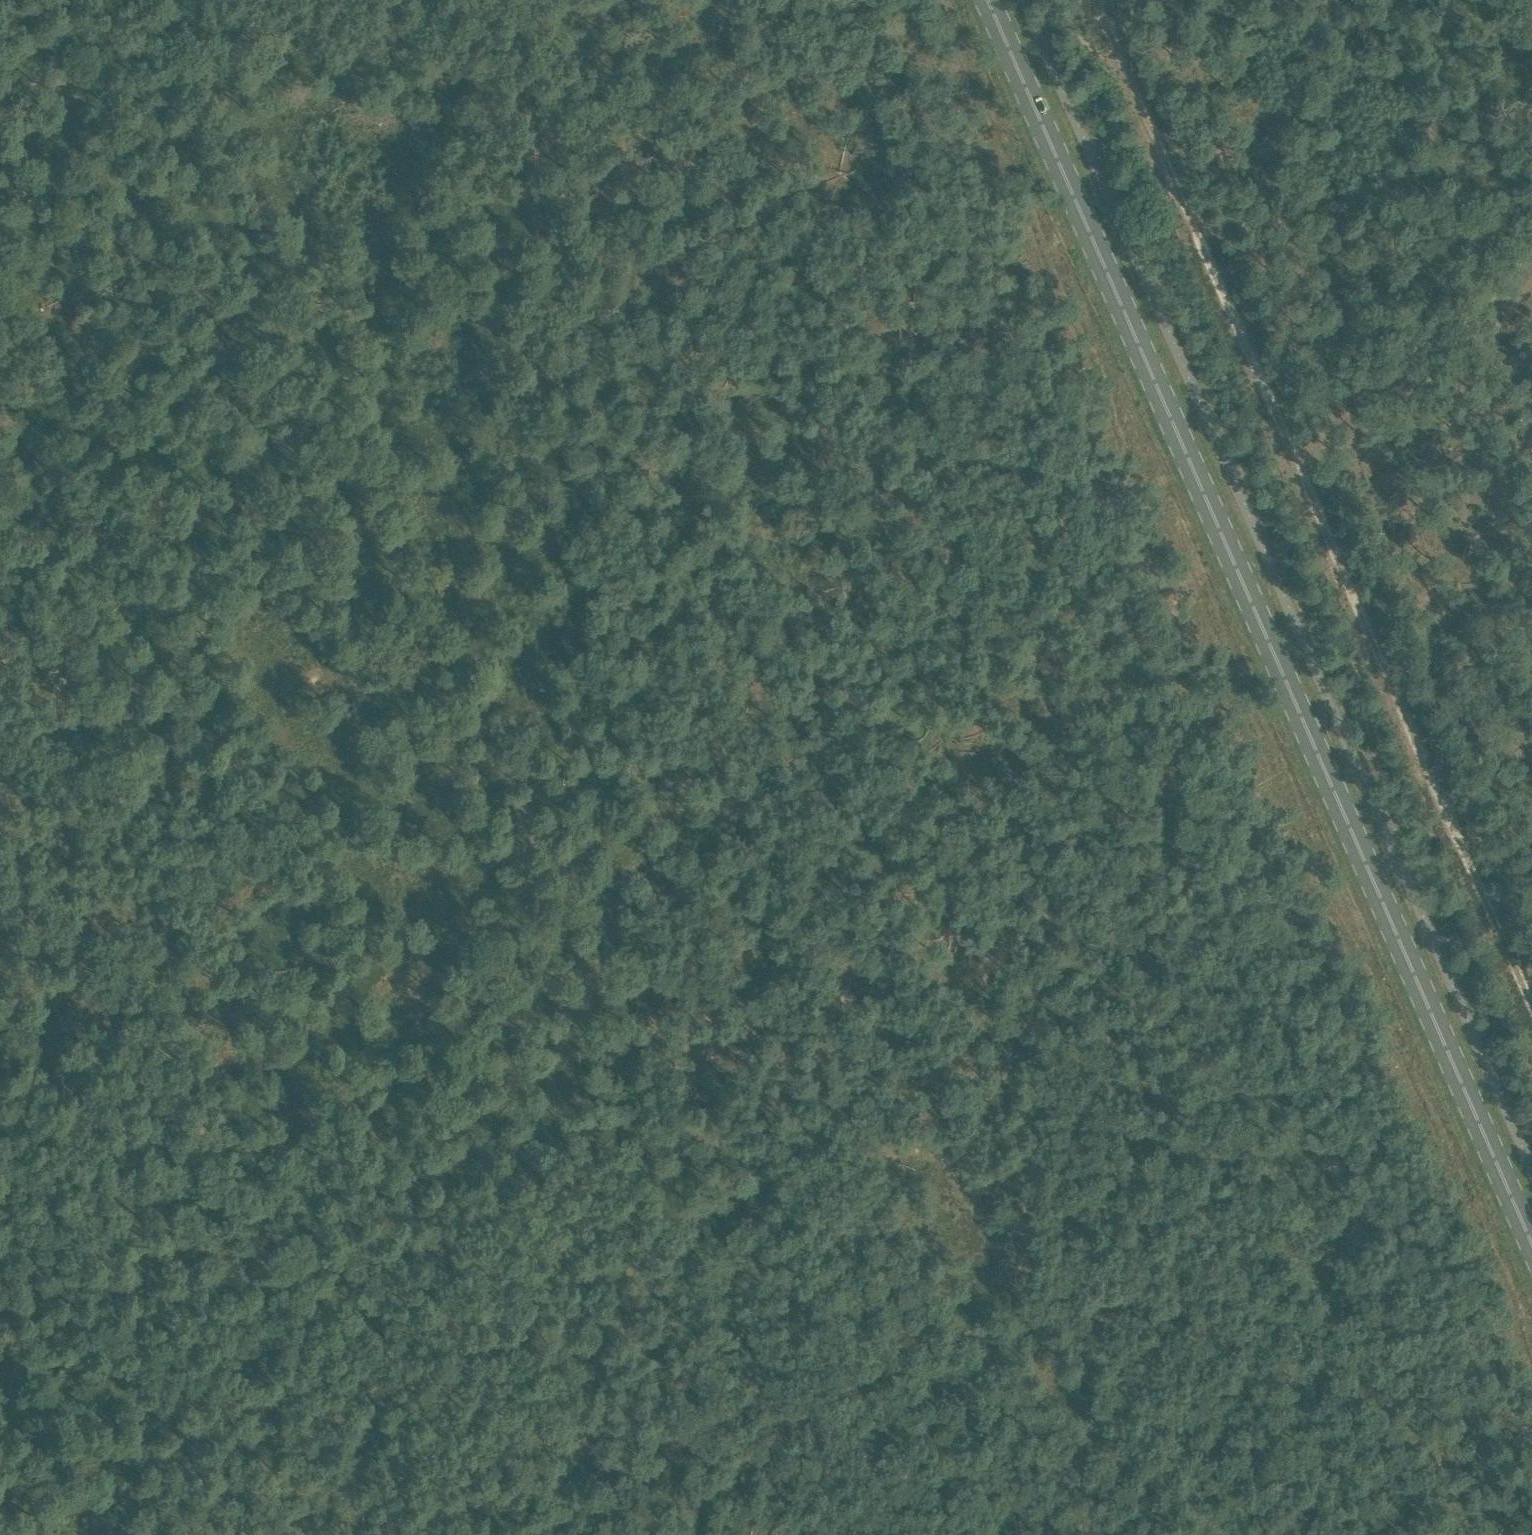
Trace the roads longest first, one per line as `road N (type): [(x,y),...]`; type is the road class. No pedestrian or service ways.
road 1 (primary): [(1531,1244),(988,0)]

